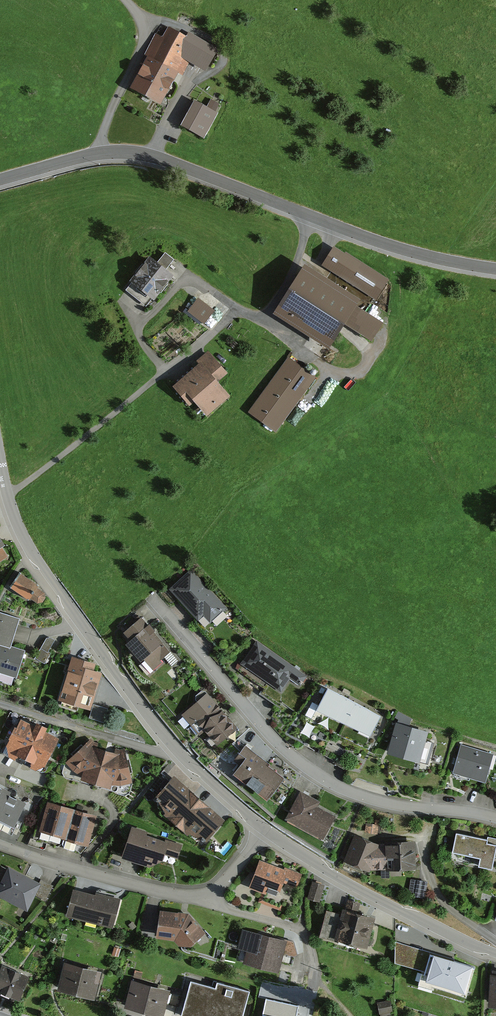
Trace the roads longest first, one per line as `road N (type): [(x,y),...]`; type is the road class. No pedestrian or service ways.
road 1 (unclassified): [(0,180),(77,158),(138,154),(379,243),(495,270)]
road 2 (unclassified): [(0,463),(26,542),(95,643),(179,756),(263,834)]
road 3 (residential): [(495,819),(416,810),(333,785),(276,741),(157,604)]
road 4 (residential): [(263,834),(204,897),(0,845)]
road 5 (unclassified): [(263,834),(414,920),(495,954)]
road 6 (track): [(237,309),(208,286),(187,286),(162,309),(141,332),(163,377)]
road 7 (track): [(267,321),(330,373),(360,375),(373,362),(363,339)]

